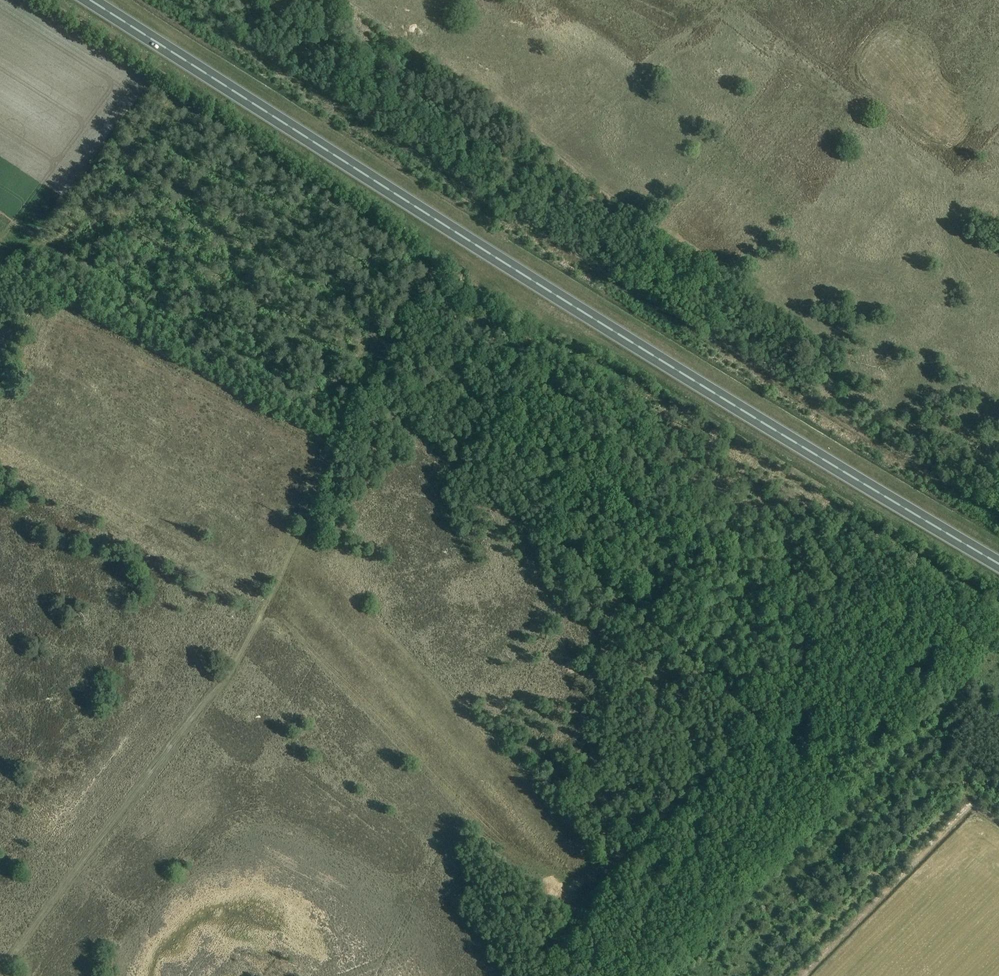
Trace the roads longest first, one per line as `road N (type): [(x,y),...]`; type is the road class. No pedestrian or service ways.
road 1 (trunk): [(998,565),(89,0)]
road 2 (track): [(0,965),(241,644),(292,553),(335,443)]

